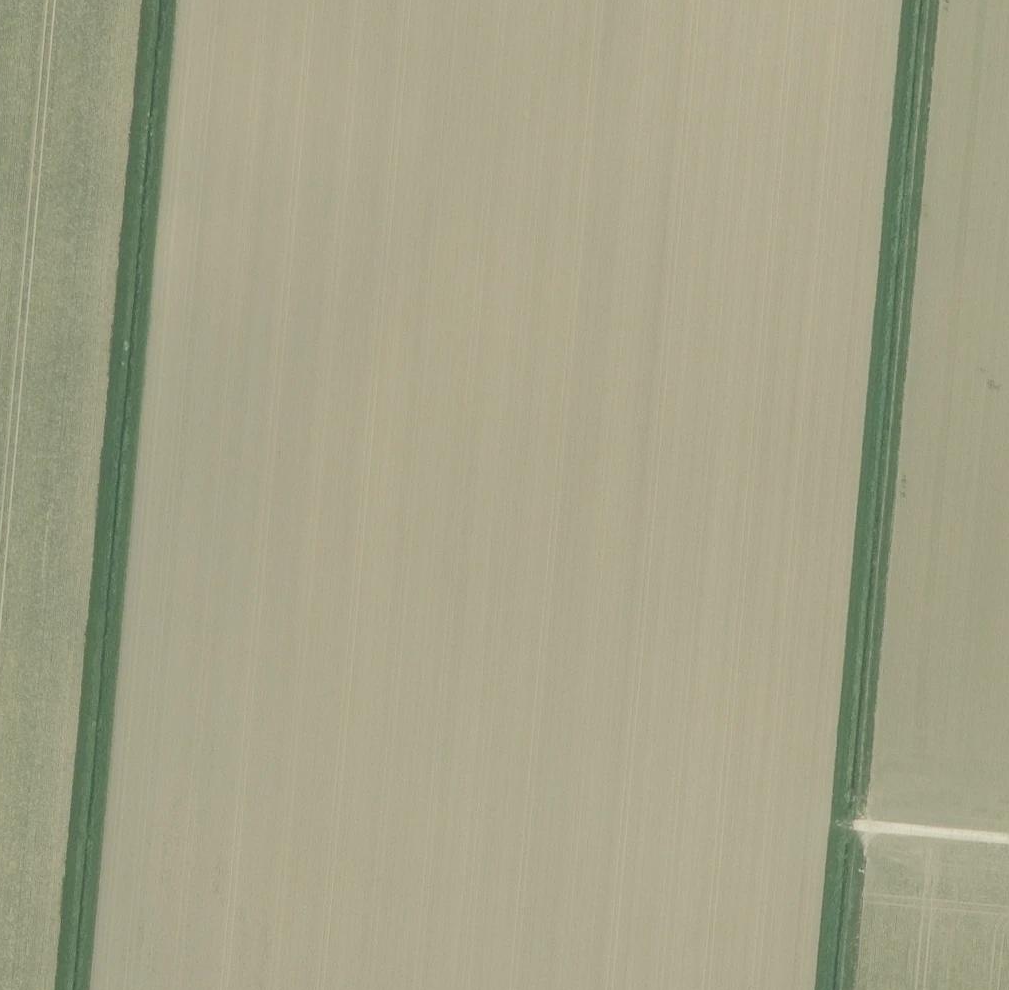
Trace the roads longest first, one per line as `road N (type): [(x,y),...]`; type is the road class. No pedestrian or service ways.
road 1 (track): [(1008,839),(857,826)]

